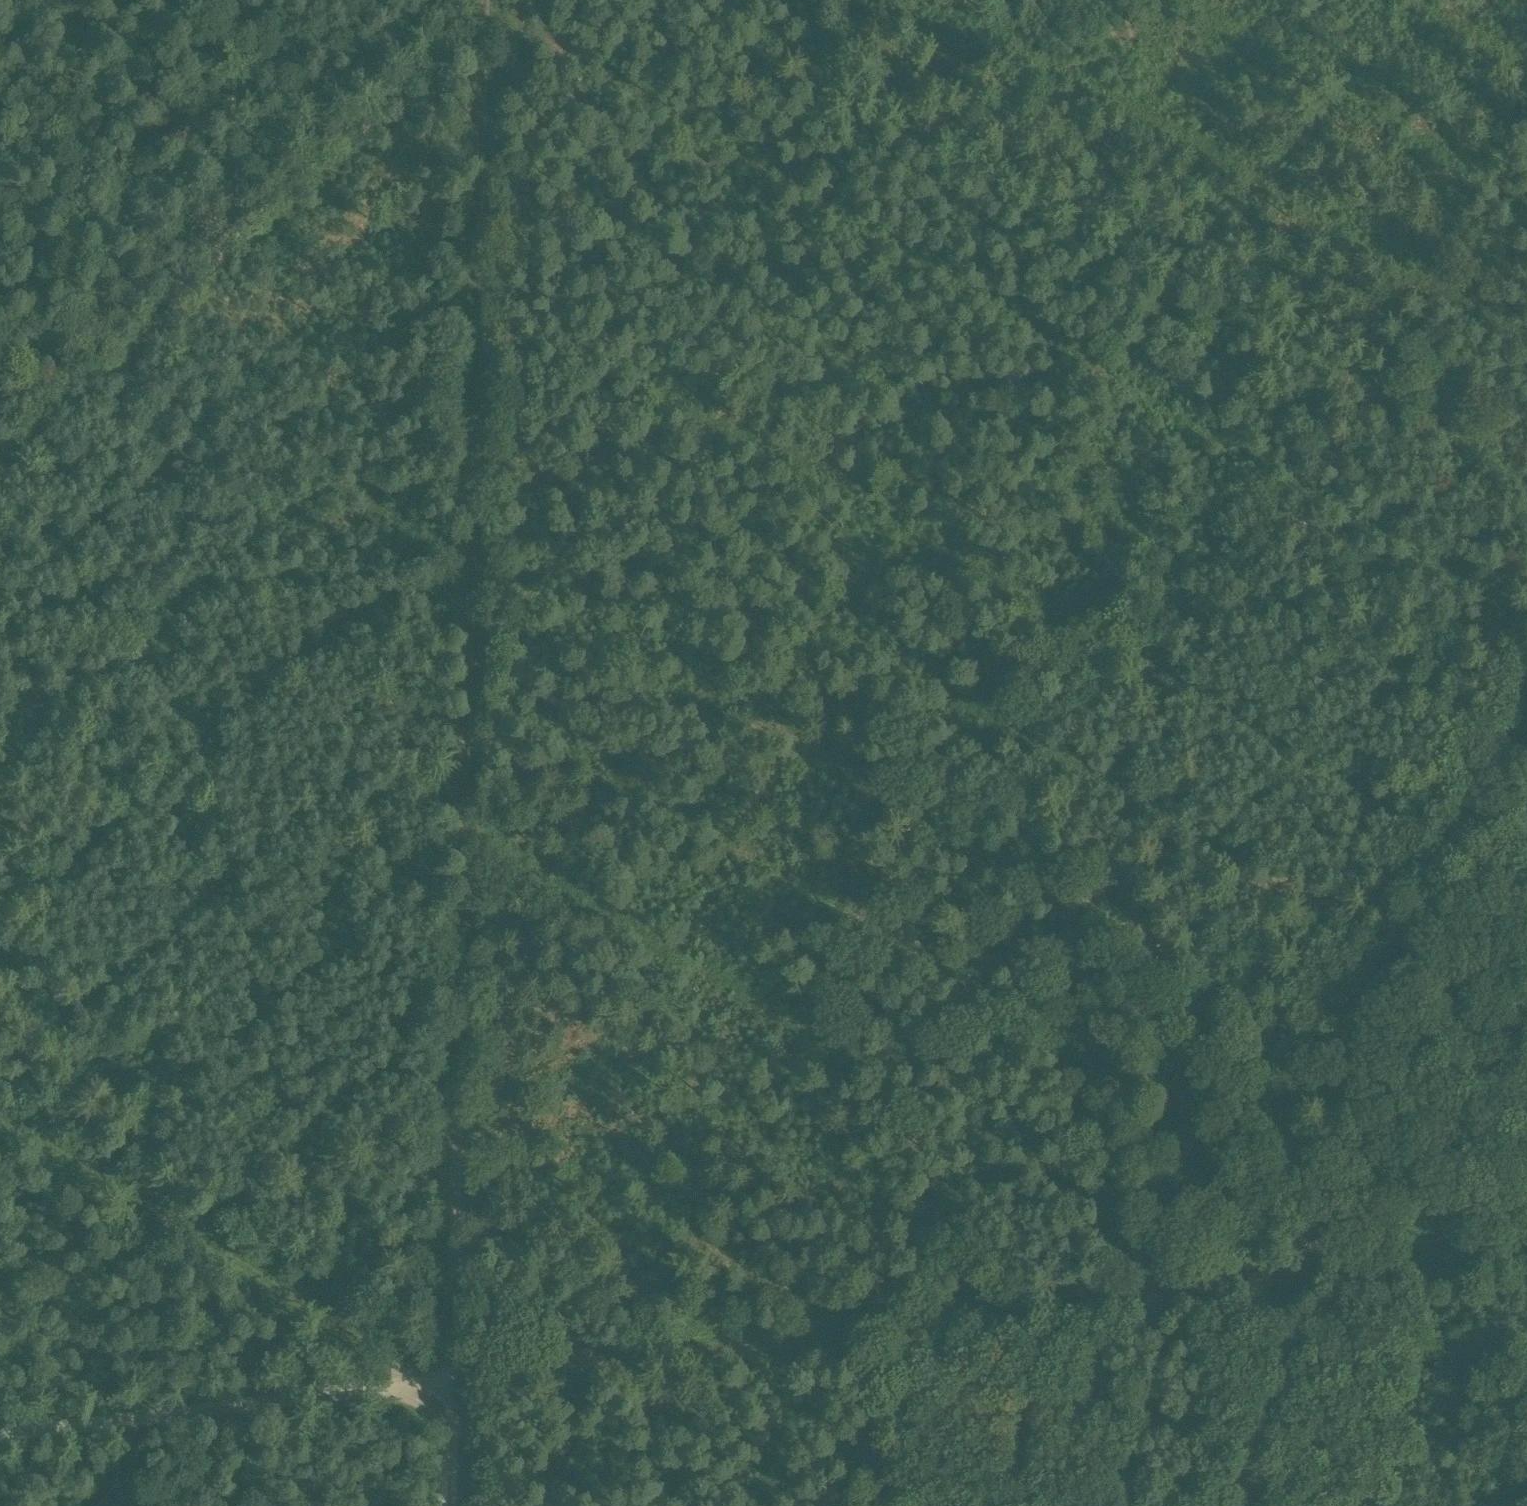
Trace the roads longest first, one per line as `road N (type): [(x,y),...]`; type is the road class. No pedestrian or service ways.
road 1 (track): [(449,1382),(481,0)]
road 2 (track): [(449,1382),(1526,1251)]
road 3 (track): [(1236,1286),(1271,1235),(1526,701)]
road 4 (track): [(449,1382),(378,1352),(0,1116)]
road 5 (track): [(449,1382),(0,1435)]
road 6 (track): [(446,1505),(449,1382)]

